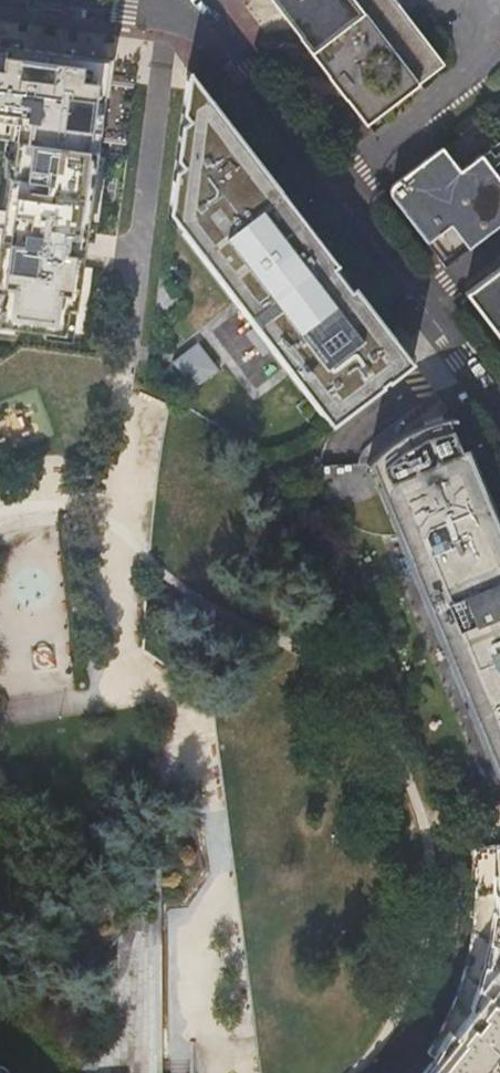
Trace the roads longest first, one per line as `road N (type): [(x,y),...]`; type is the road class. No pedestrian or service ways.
road 1 (residential): [(187,0),(499,423)]

